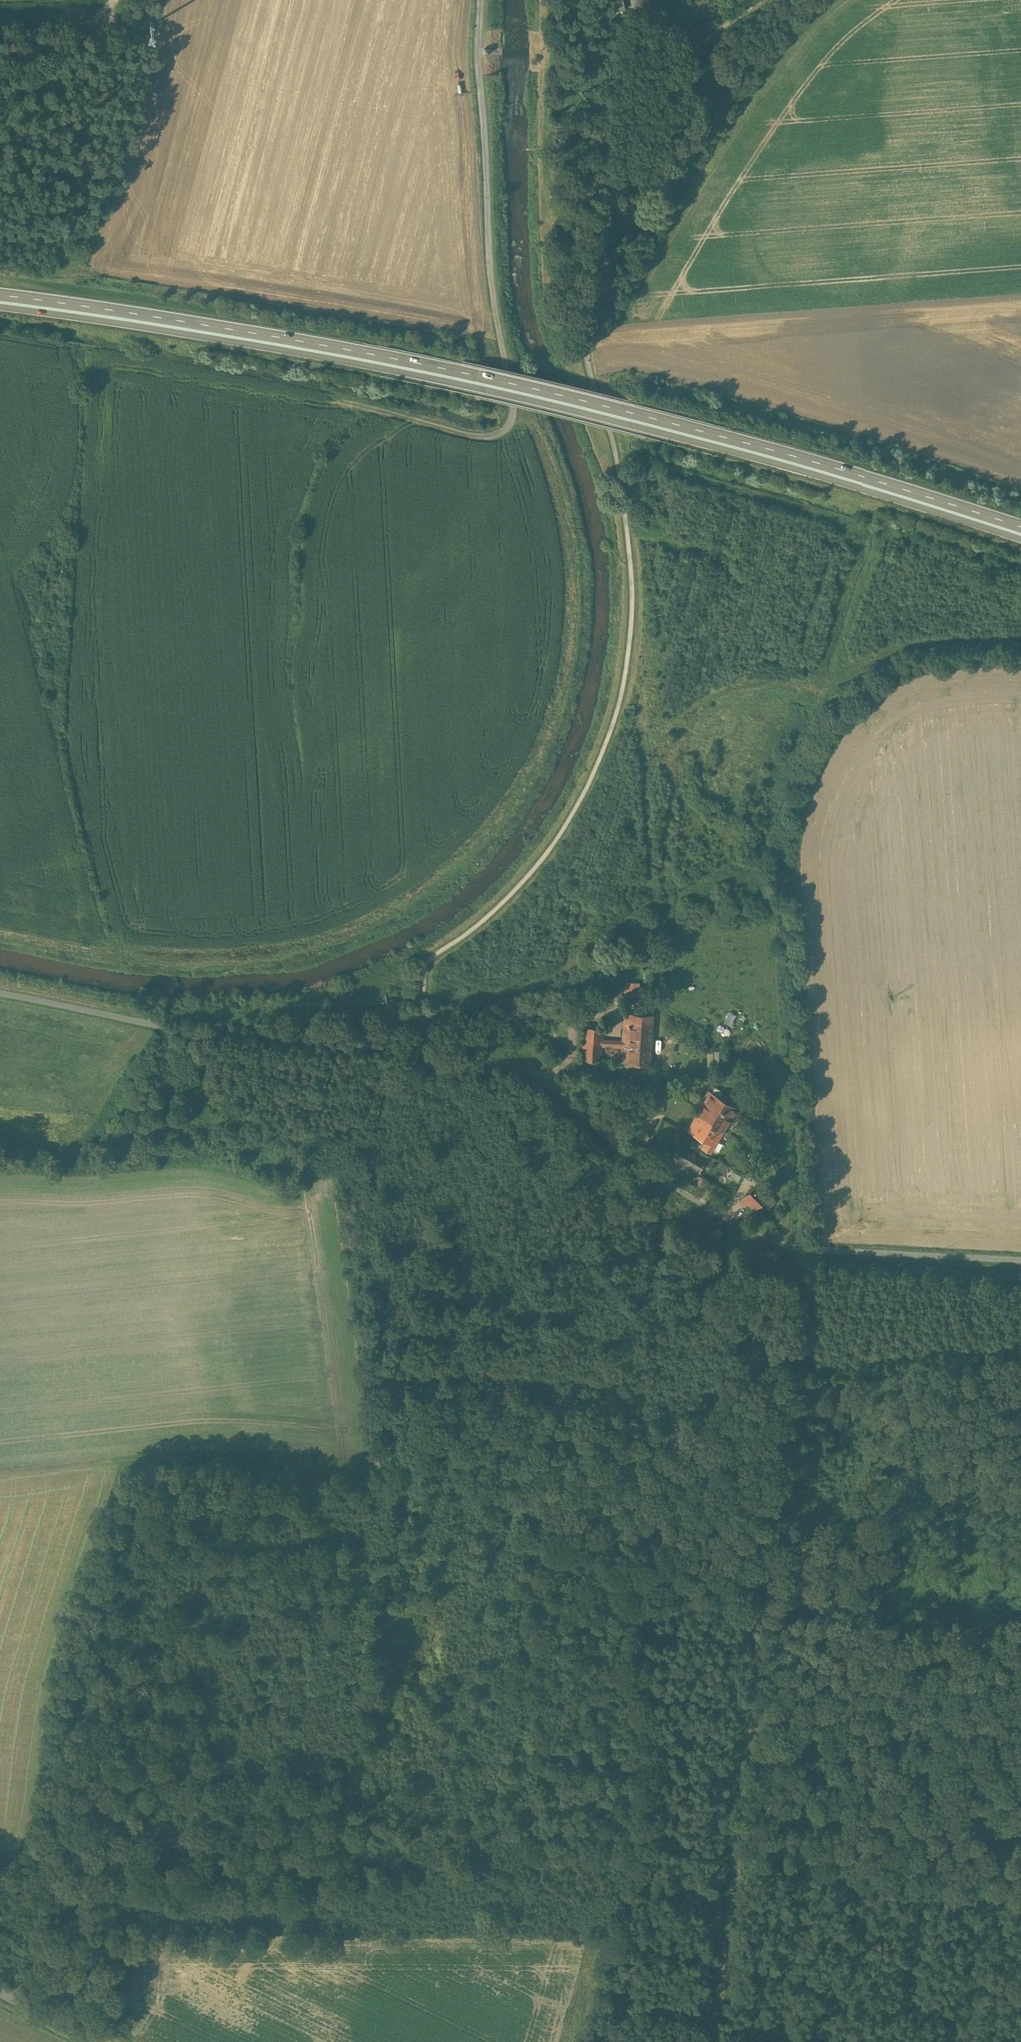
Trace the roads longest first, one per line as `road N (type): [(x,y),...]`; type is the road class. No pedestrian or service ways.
road 1 (unclassified): [(1020,1261),(808,1250),(765,1238),(648,1169),(543,1082),(515,1069),(190,1029),(0,995)]
road 2 (trunk): [(0,307),(473,386),(709,441),(1020,536)]
road 3 (trunk): [(1020,523),(711,427),(473,372),(0,296)]
road 4 (track): [(481,0),(492,259),(510,424),(485,437),(356,405)]
road 5 (track): [(614,96),(592,226),(586,328),(587,364),(611,447)]
road 6 (unclassified): [(0,111),(112,0)]

